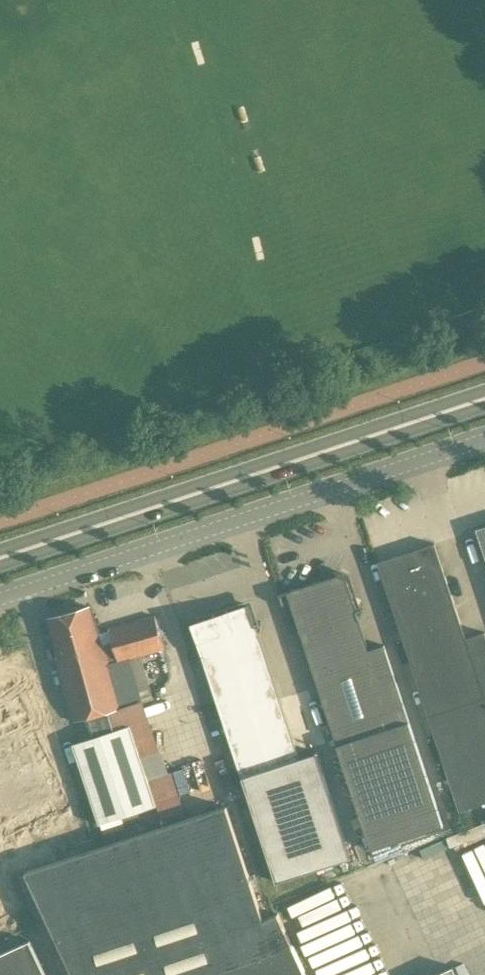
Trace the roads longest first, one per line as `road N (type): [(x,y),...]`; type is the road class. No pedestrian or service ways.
road 1 (secondary): [(0,565),(484,405)]
road 2 (unclassified): [(0,602),(484,442)]
road 3 (secondary): [(484,390),(0,549)]

